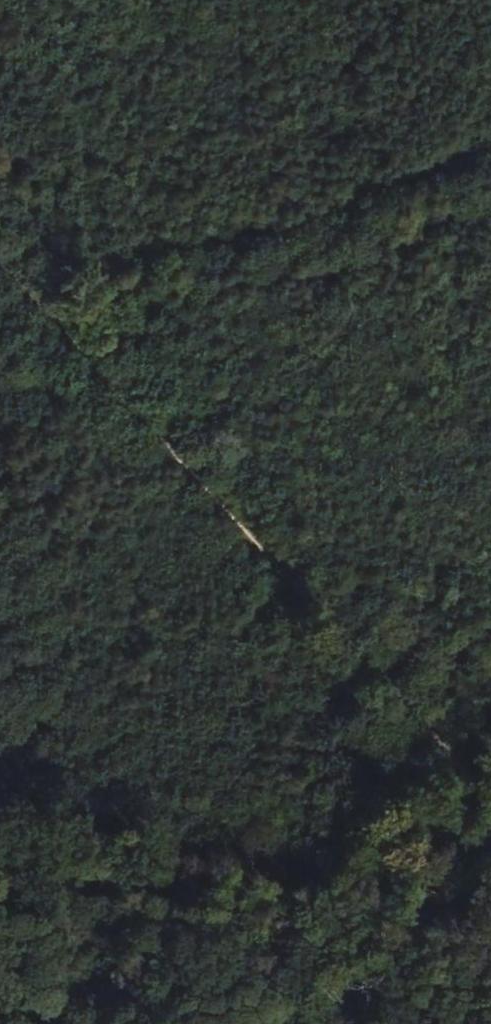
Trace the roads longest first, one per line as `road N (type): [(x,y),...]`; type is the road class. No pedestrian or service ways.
road 1 (track): [(0,263),(490,797)]
road 2 (track): [(0,799),(490,925)]

